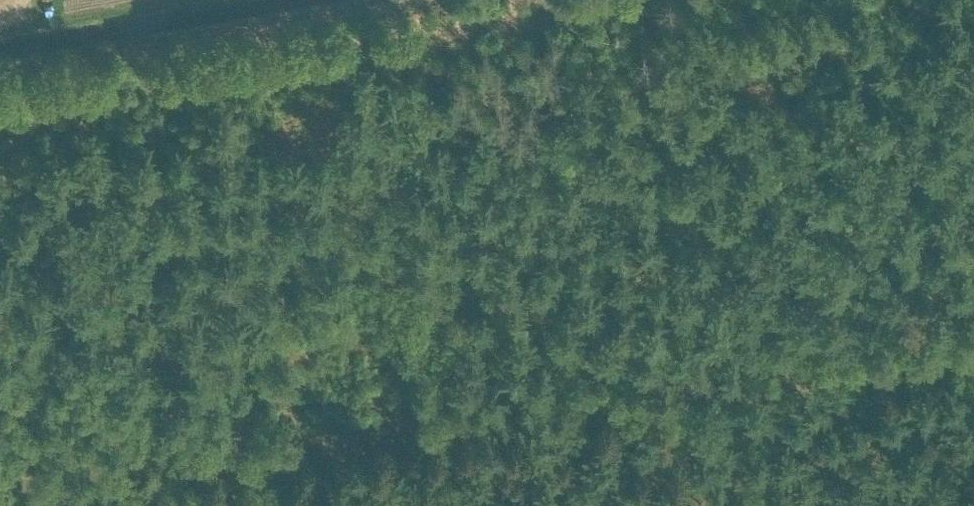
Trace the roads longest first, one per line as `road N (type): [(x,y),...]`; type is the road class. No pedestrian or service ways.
road 1 (track): [(973,331),(0,482)]

